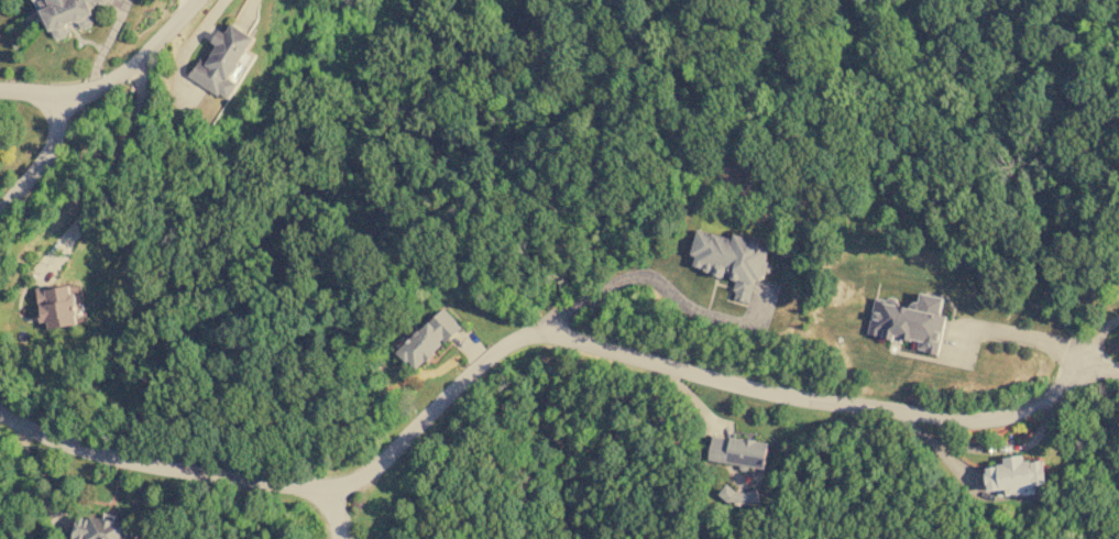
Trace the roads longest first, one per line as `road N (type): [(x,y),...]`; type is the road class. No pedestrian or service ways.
road 1 (residential): [(1118,371),(991,419),(739,386),(547,336),(508,349),(371,473),(329,487),(133,465),(0,413)]
road 2 (residential): [(0,215),(52,139),(63,92),(112,85),(199,0)]

